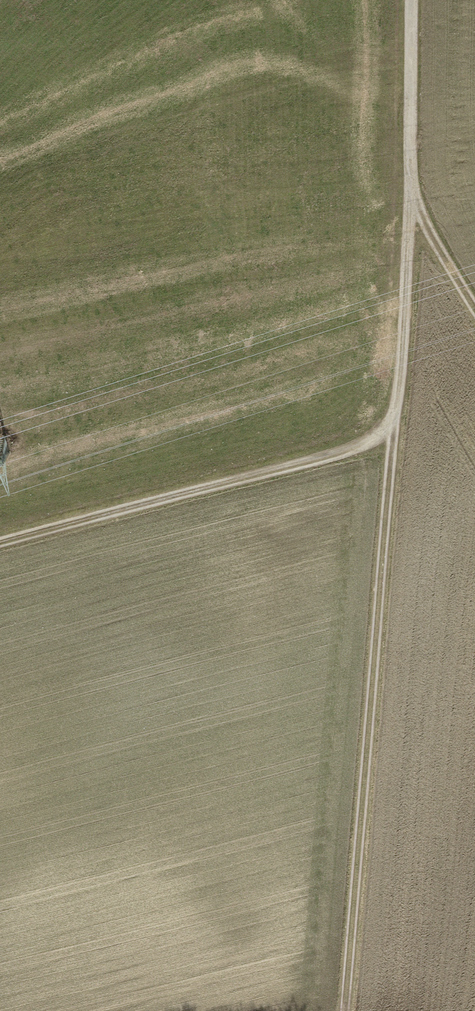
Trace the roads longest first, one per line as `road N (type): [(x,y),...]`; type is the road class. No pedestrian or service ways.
road 1 (track): [(0,546),(362,451),(394,427),(409,209),(408,0)]
road 2 (track): [(348,1010),(394,427)]
road 3 (track): [(474,318),(409,209)]

